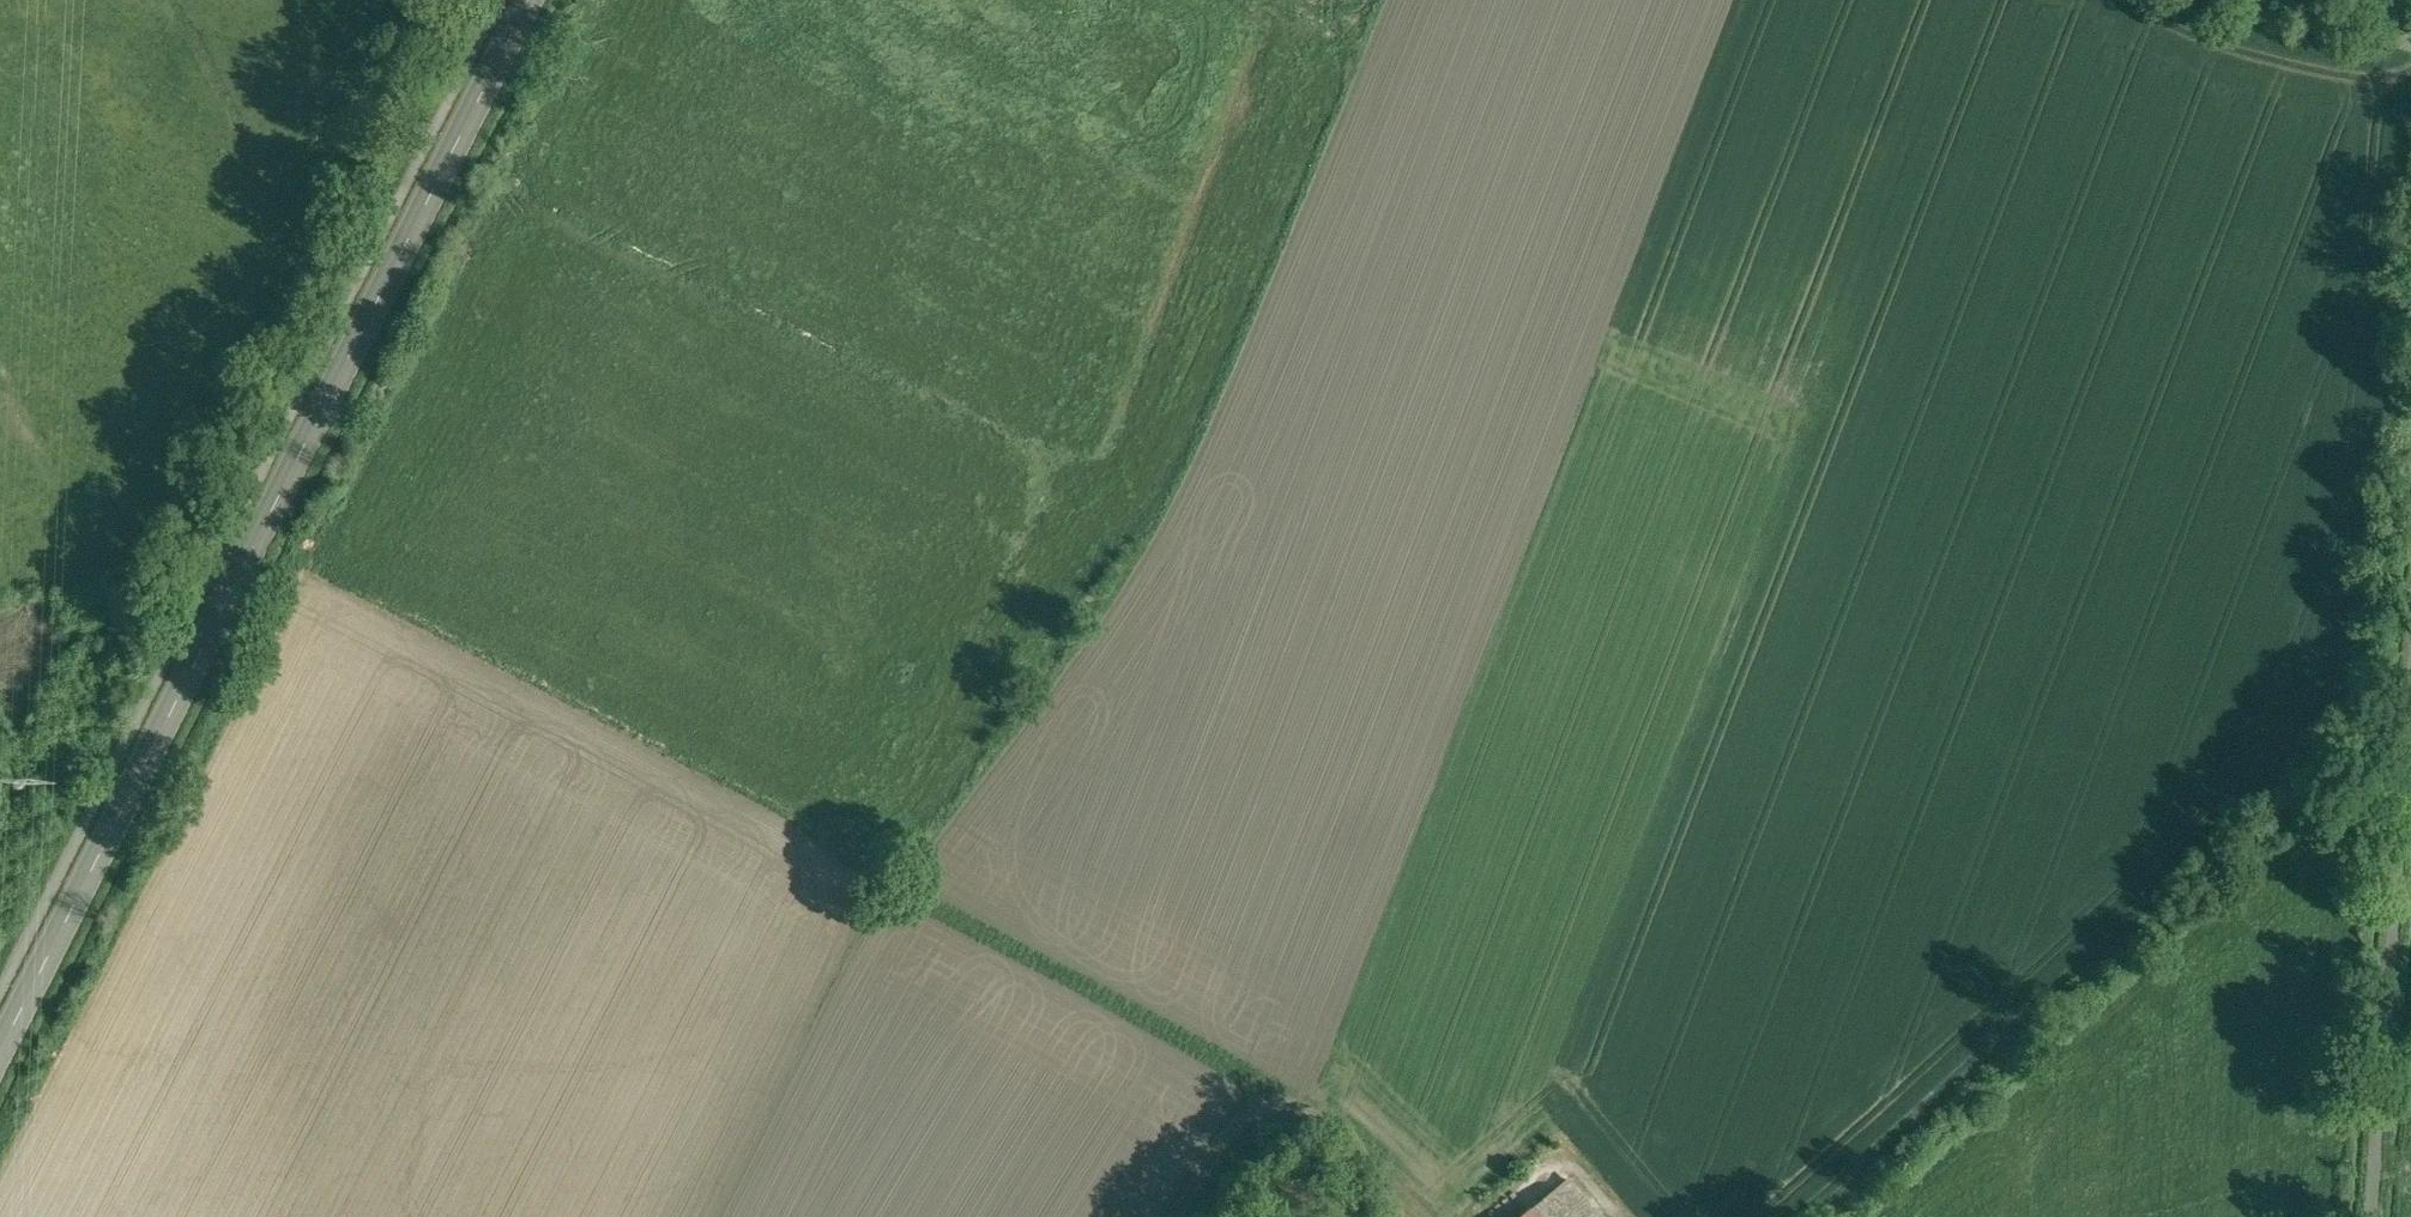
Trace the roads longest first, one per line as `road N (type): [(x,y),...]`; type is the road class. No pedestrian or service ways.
road 1 (tertiary): [(532,0),(0,1049)]
road 2 (unclassified): [(2410,693),(2372,1216)]

